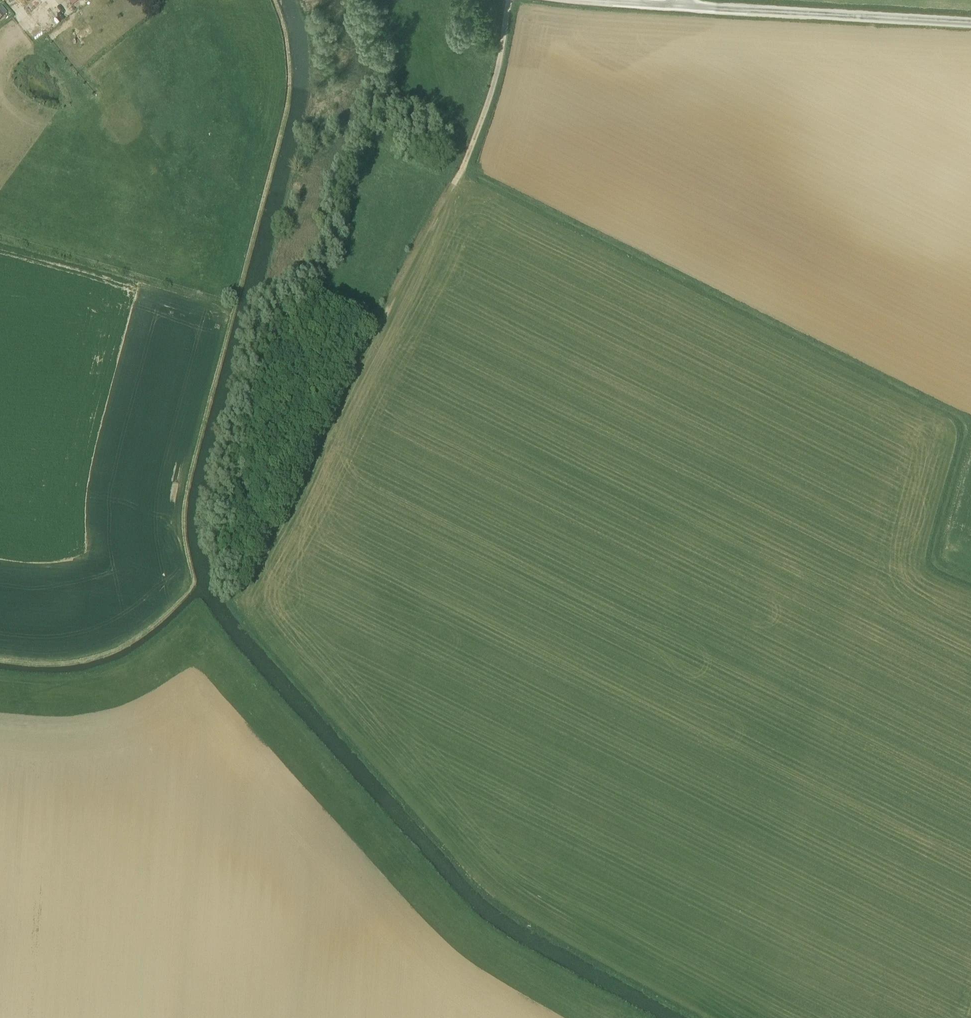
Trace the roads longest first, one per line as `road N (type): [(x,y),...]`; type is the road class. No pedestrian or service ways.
road 1 (unclassified): [(970,23),(580,0)]
road 2 (track): [(367,356),(489,99),(510,0)]

